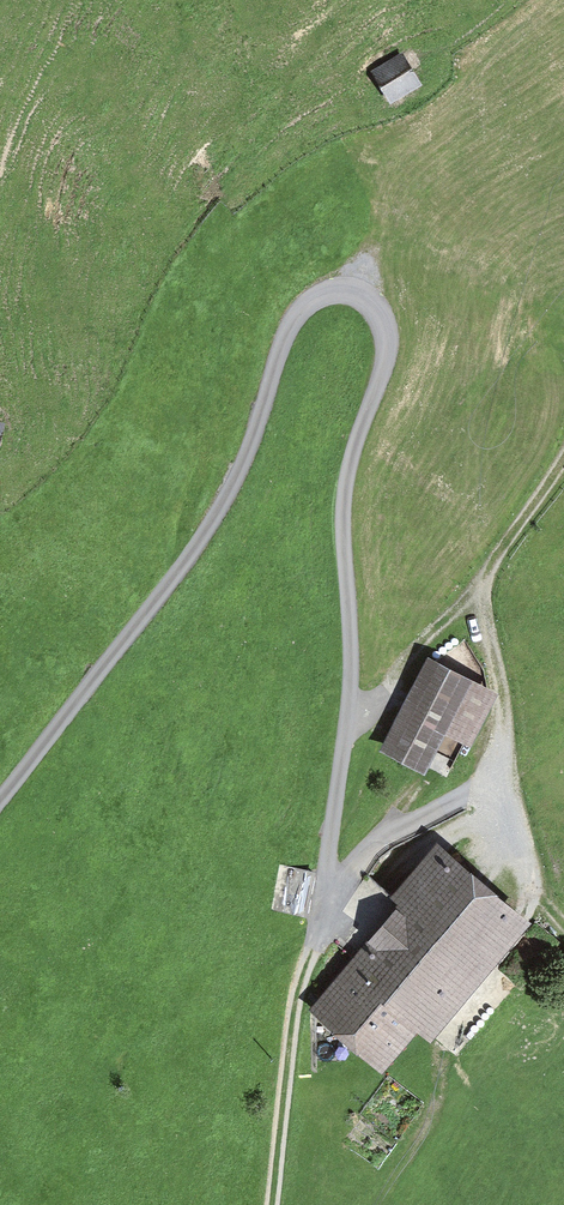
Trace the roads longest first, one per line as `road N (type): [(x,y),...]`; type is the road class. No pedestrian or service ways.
road 1 (track): [(271,1204),(294,1015),(329,863),(351,684),(343,504),(386,354),(370,302),(345,291),(302,309),(220,509),(0,799)]
road 2 (track): [(320,902),(364,851),(486,780),(496,767),(501,682),(481,616),(483,587),(563,455)]
road 3 (track): [(345,731),(458,603),(483,587)]

